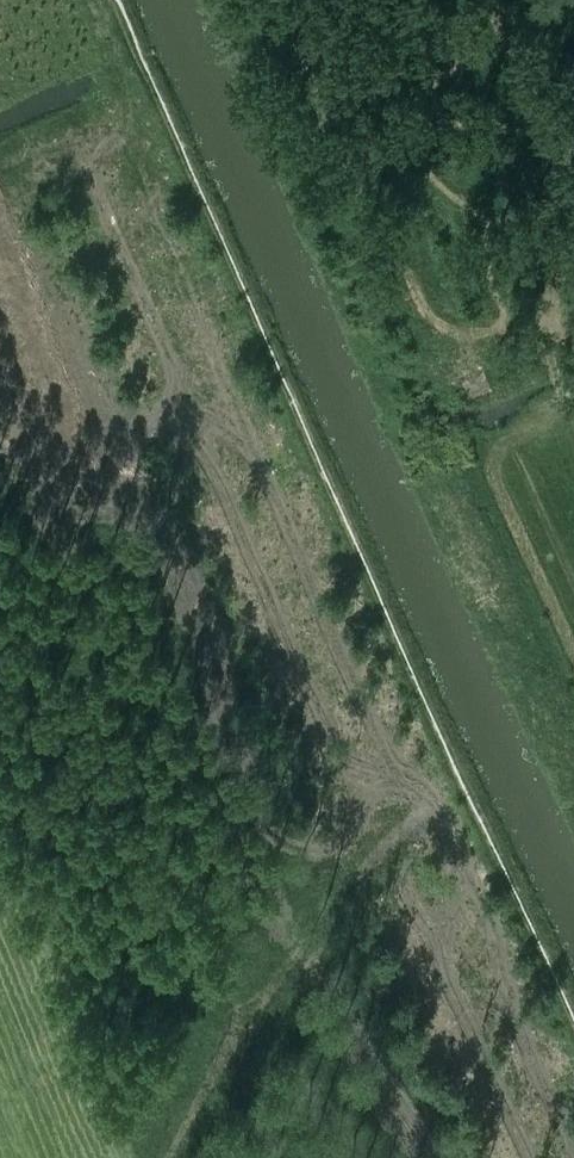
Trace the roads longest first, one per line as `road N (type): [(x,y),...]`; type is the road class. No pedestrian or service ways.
road 1 (track): [(573,1041),(280,422),(97,0)]

